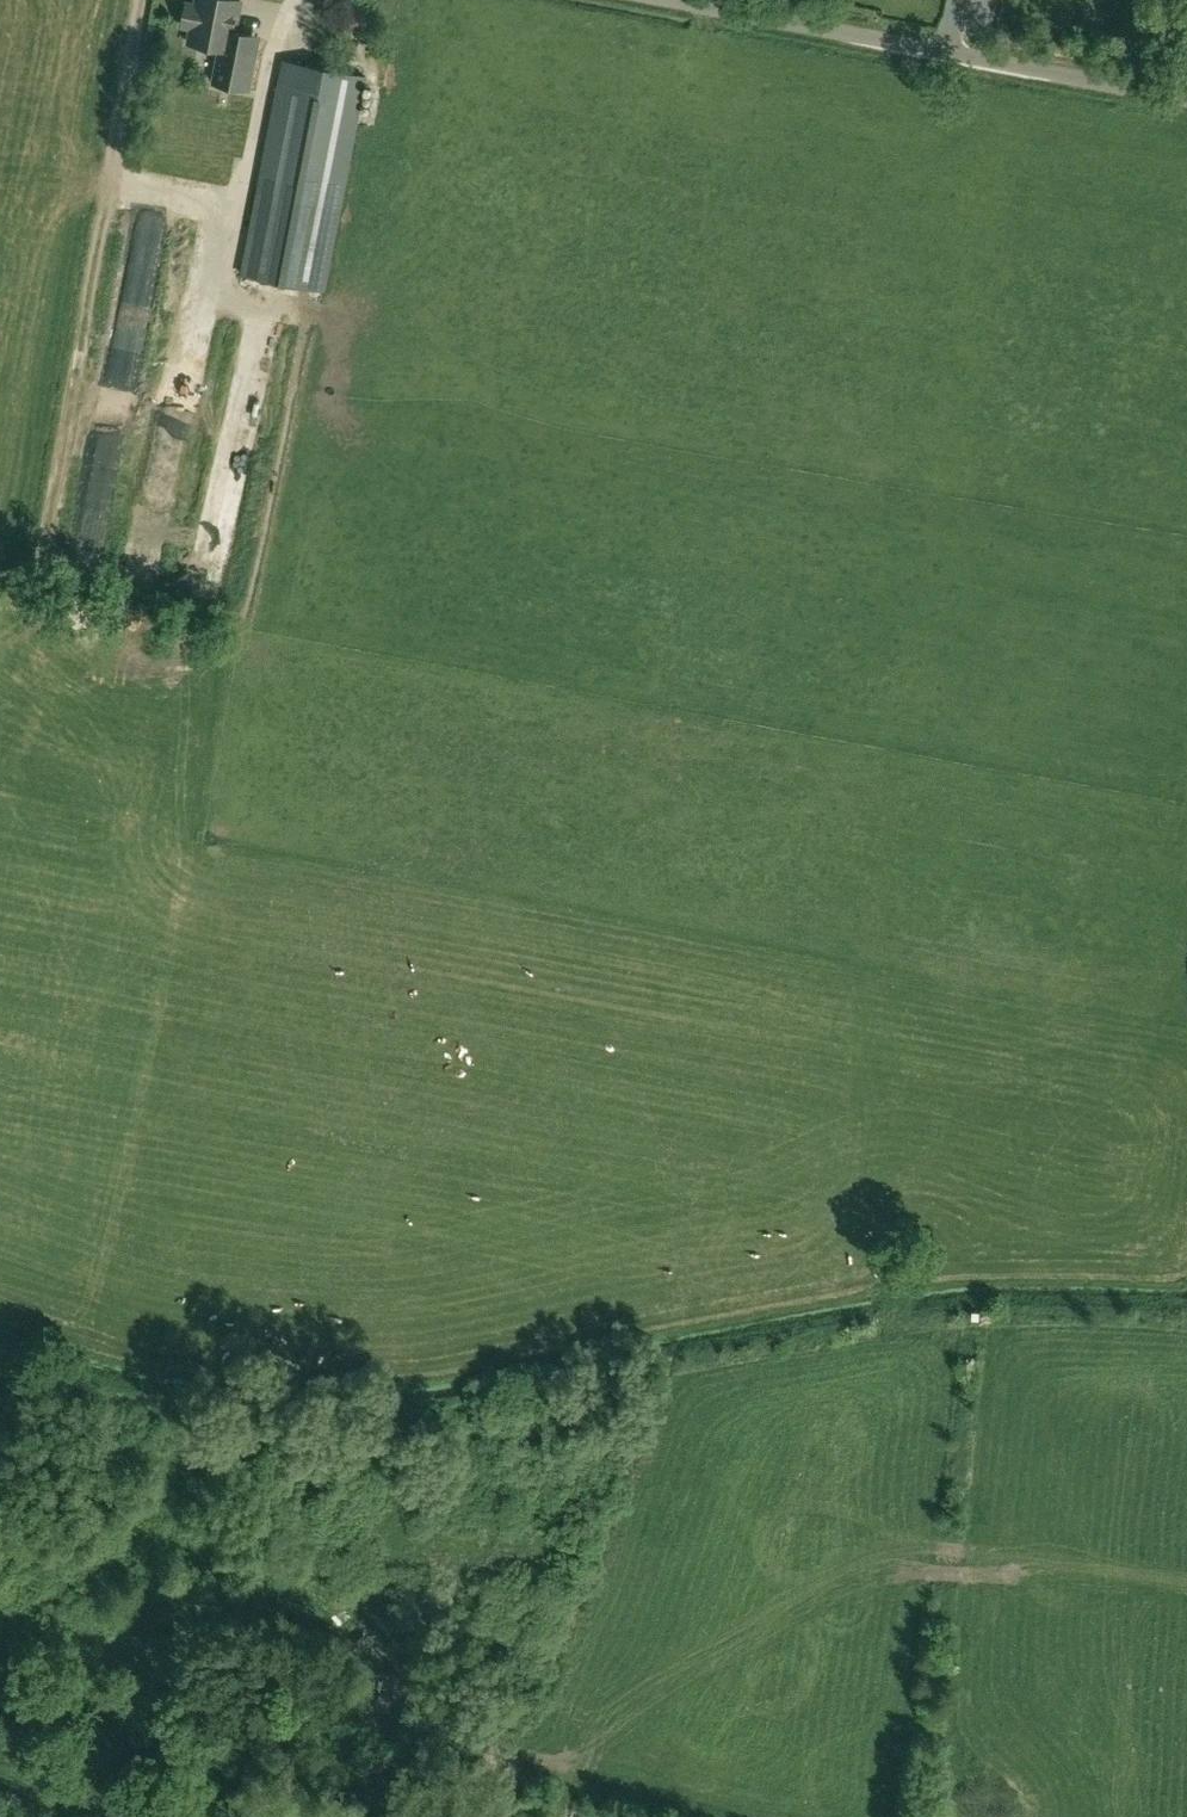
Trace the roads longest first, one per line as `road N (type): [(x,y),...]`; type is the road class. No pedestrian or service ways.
road 1 (unclassified): [(1186,96),(690,0)]
road 2 (track): [(902,1271),(1186,1266)]

